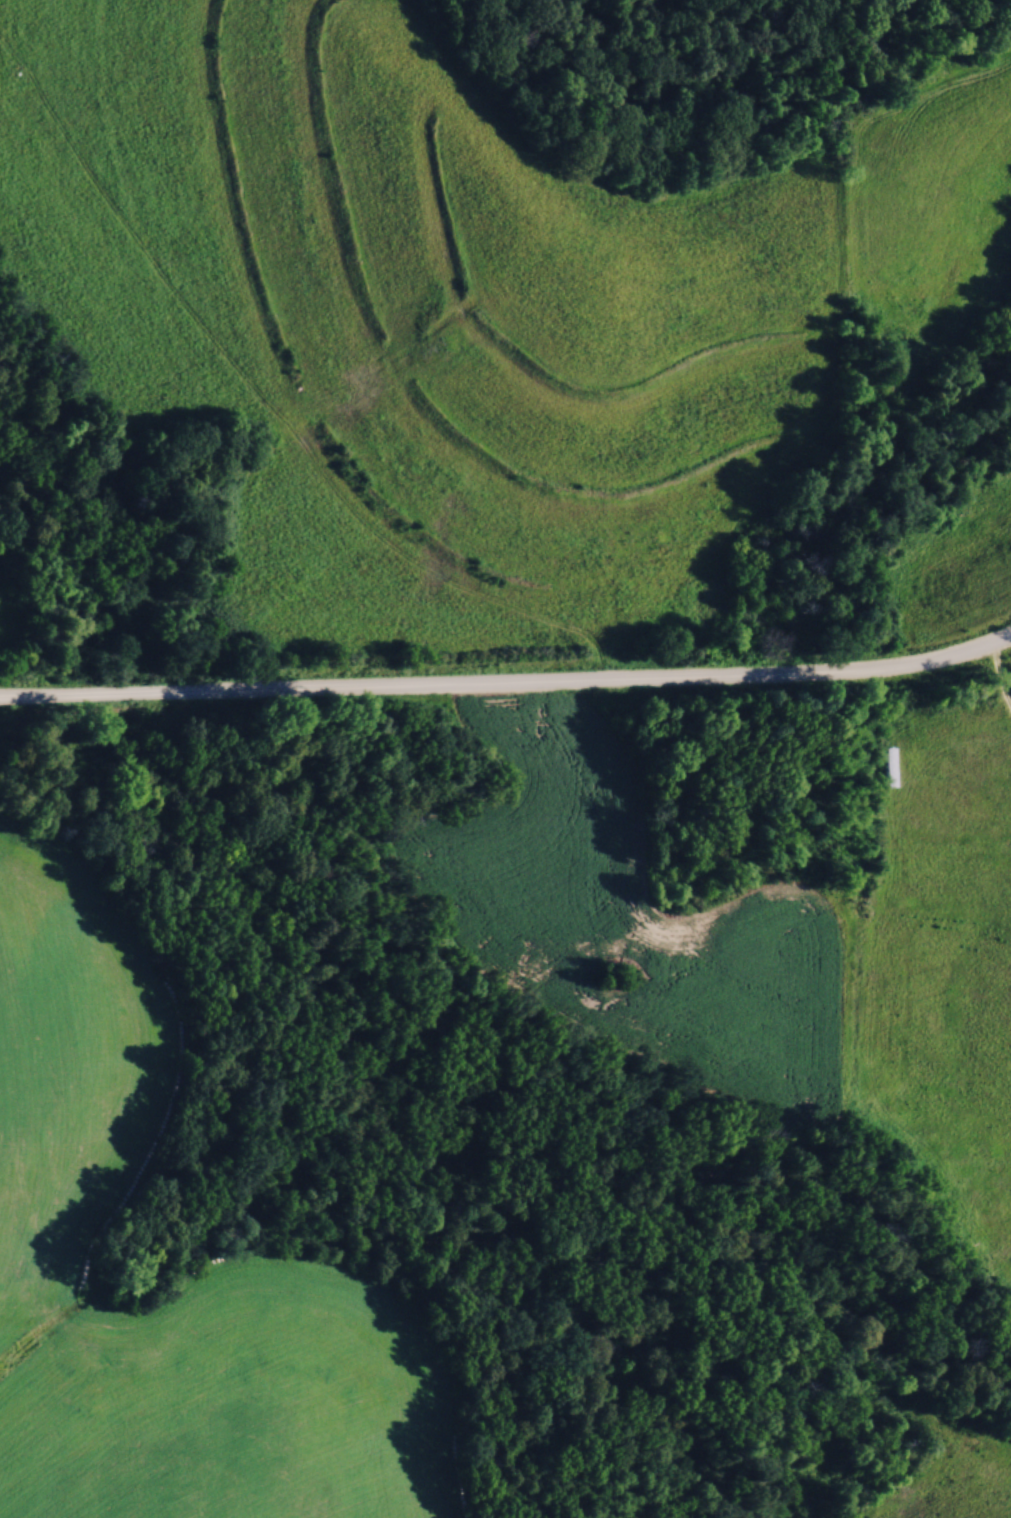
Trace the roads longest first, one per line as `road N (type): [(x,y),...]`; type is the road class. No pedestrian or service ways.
road 1 (tertiary): [(0,695),(876,668),(959,654),(1010,635)]

